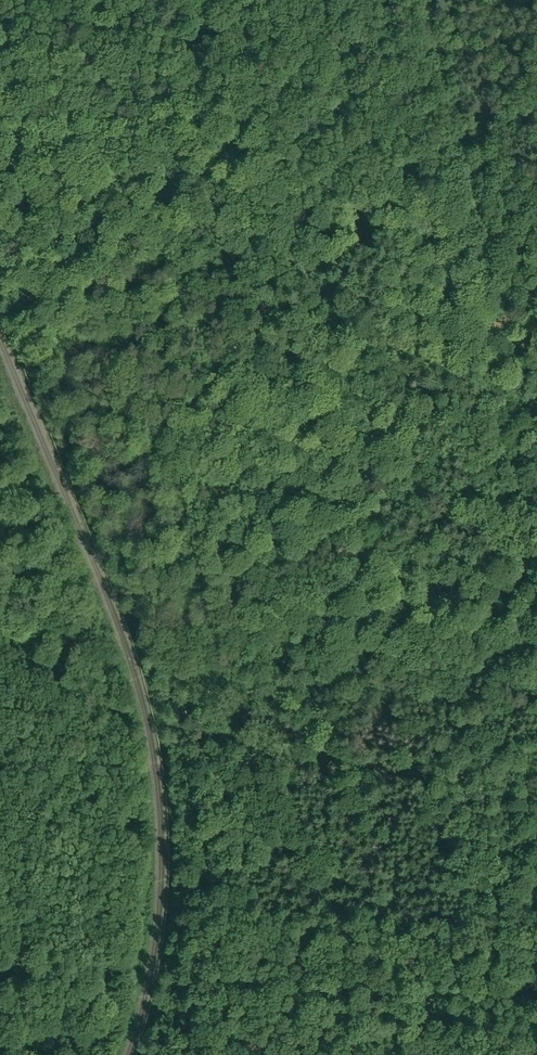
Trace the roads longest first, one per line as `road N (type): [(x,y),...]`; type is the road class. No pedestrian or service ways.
road 1 (track): [(536,418),(424,0)]

